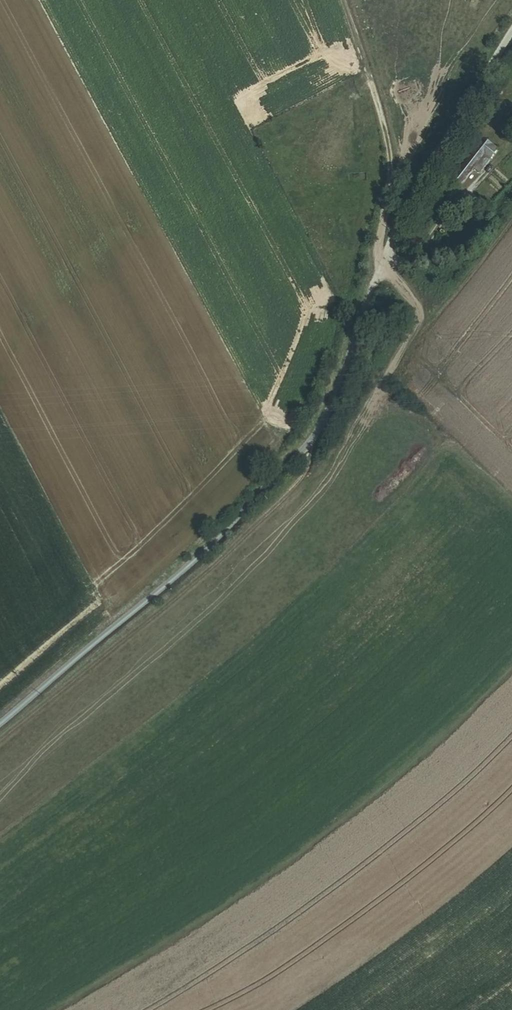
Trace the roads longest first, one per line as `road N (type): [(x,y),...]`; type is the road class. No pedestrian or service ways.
road 1 (unclassified): [(511,37),(432,161),(310,444),(235,523),(0,728)]
road 2 (track): [(0,751),(243,540),(309,470),(330,443),(333,395)]
road 3 (track): [(387,270),(375,249),(389,149),(345,0)]

